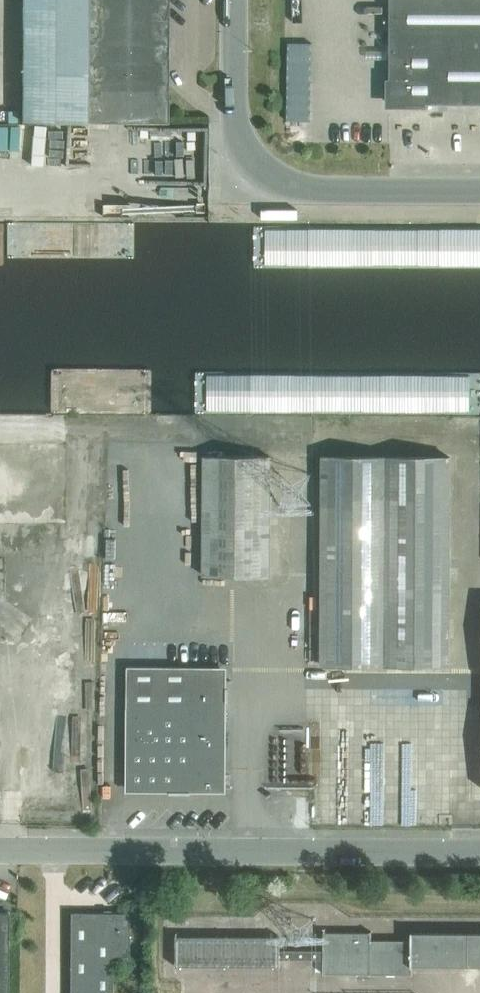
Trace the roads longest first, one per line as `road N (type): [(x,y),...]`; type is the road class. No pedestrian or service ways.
road 1 (unclassified): [(0,848),(479,851)]
road 2 (unclassified): [(256,169),(283,186),(316,192),(479,193)]
road 3 (unclassified): [(256,169),(233,115),(234,0)]

